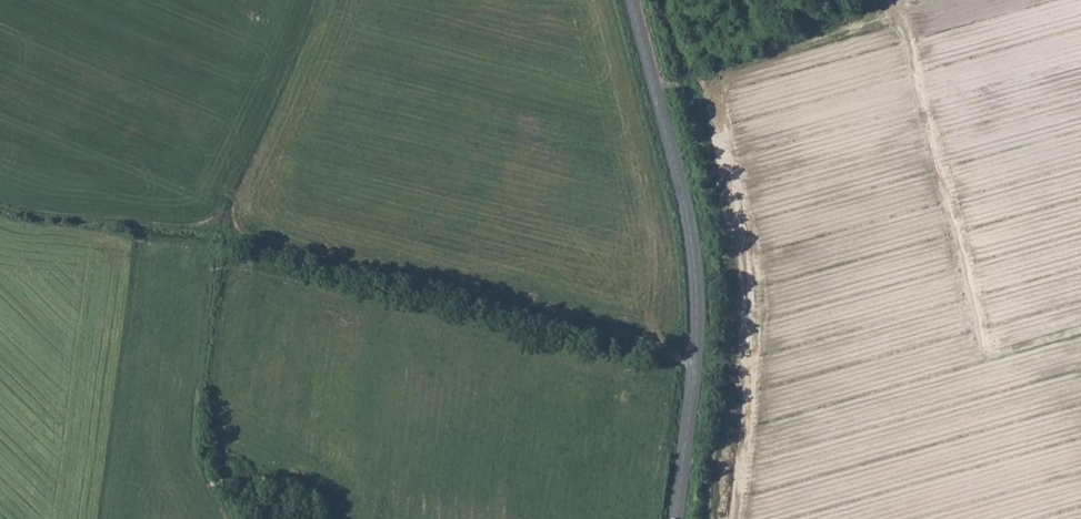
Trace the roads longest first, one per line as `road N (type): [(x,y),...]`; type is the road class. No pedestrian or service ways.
road 1 (tertiary): [(677,518),(704,333),(699,223),(640,0)]

